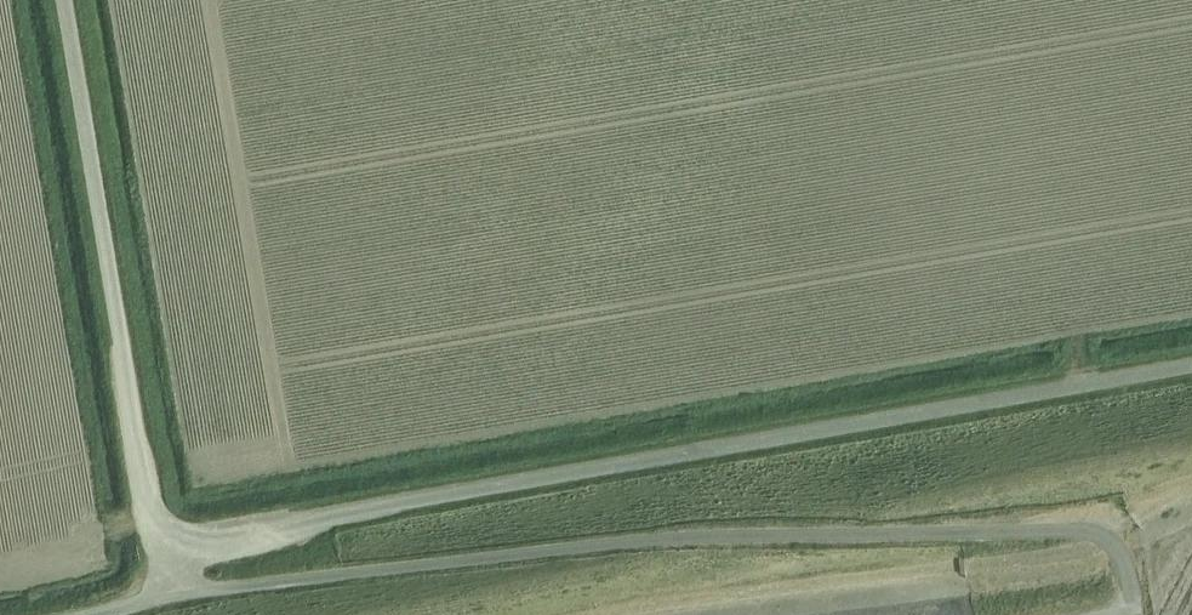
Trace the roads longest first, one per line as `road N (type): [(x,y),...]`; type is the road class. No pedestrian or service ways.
road 1 (unclassified): [(178,551),(335,514),(1191,368)]
road 2 (unclassified): [(179,592),(650,540),(1070,530),(1099,537),(1122,558),(1134,614)]
road 3 (unclassified): [(178,551),(159,532),(140,452),(69,0)]

